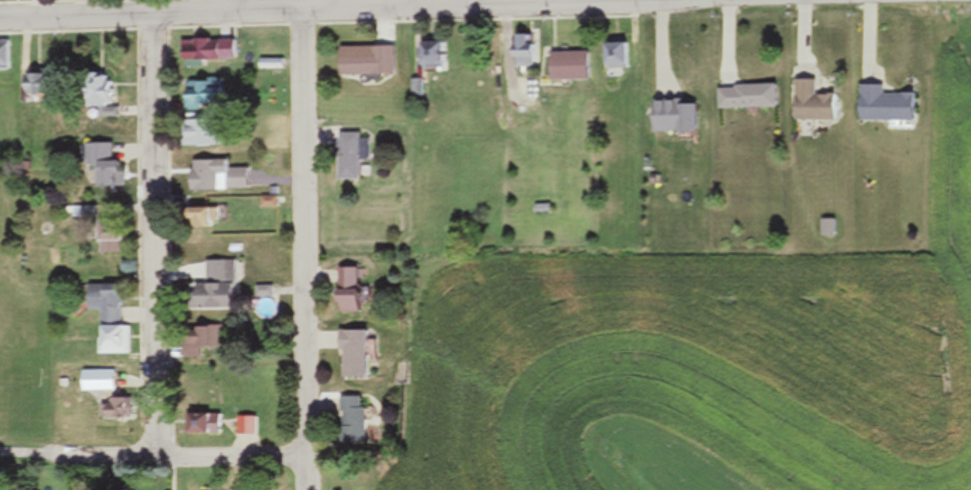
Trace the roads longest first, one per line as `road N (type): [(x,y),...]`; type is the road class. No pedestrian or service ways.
road 1 (residential): [(752,0),(0,20)]
road 2 (residential): [(302,489),(301,12)]
road 3 (residential): [(151,454),(151,16)]
road 4 (residential): [(0,449),(302,455)]

